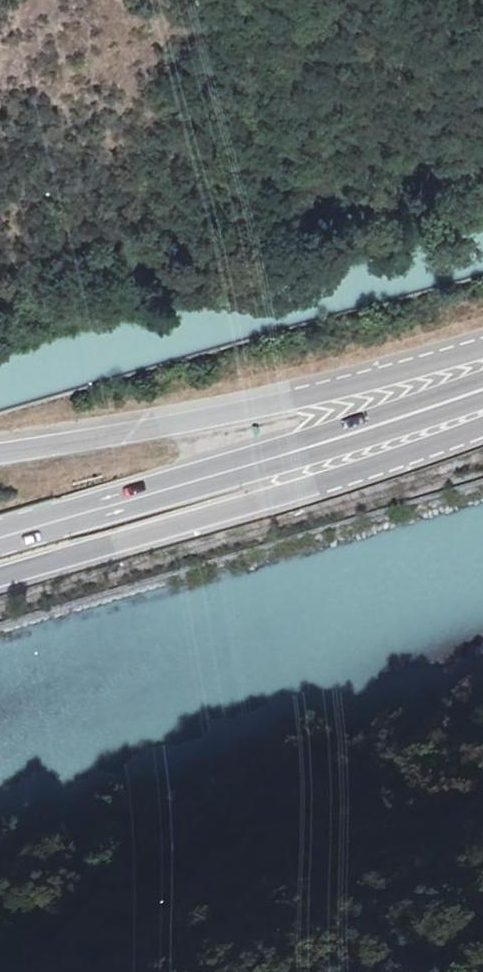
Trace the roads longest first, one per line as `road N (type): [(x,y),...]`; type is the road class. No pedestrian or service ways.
road 1 (primary): [(0,580),(482,426)]
road 2 (trunk): [(0,537),(482,389)]
road 3 (primary): [(482,351),(304,401),(0,457)]

